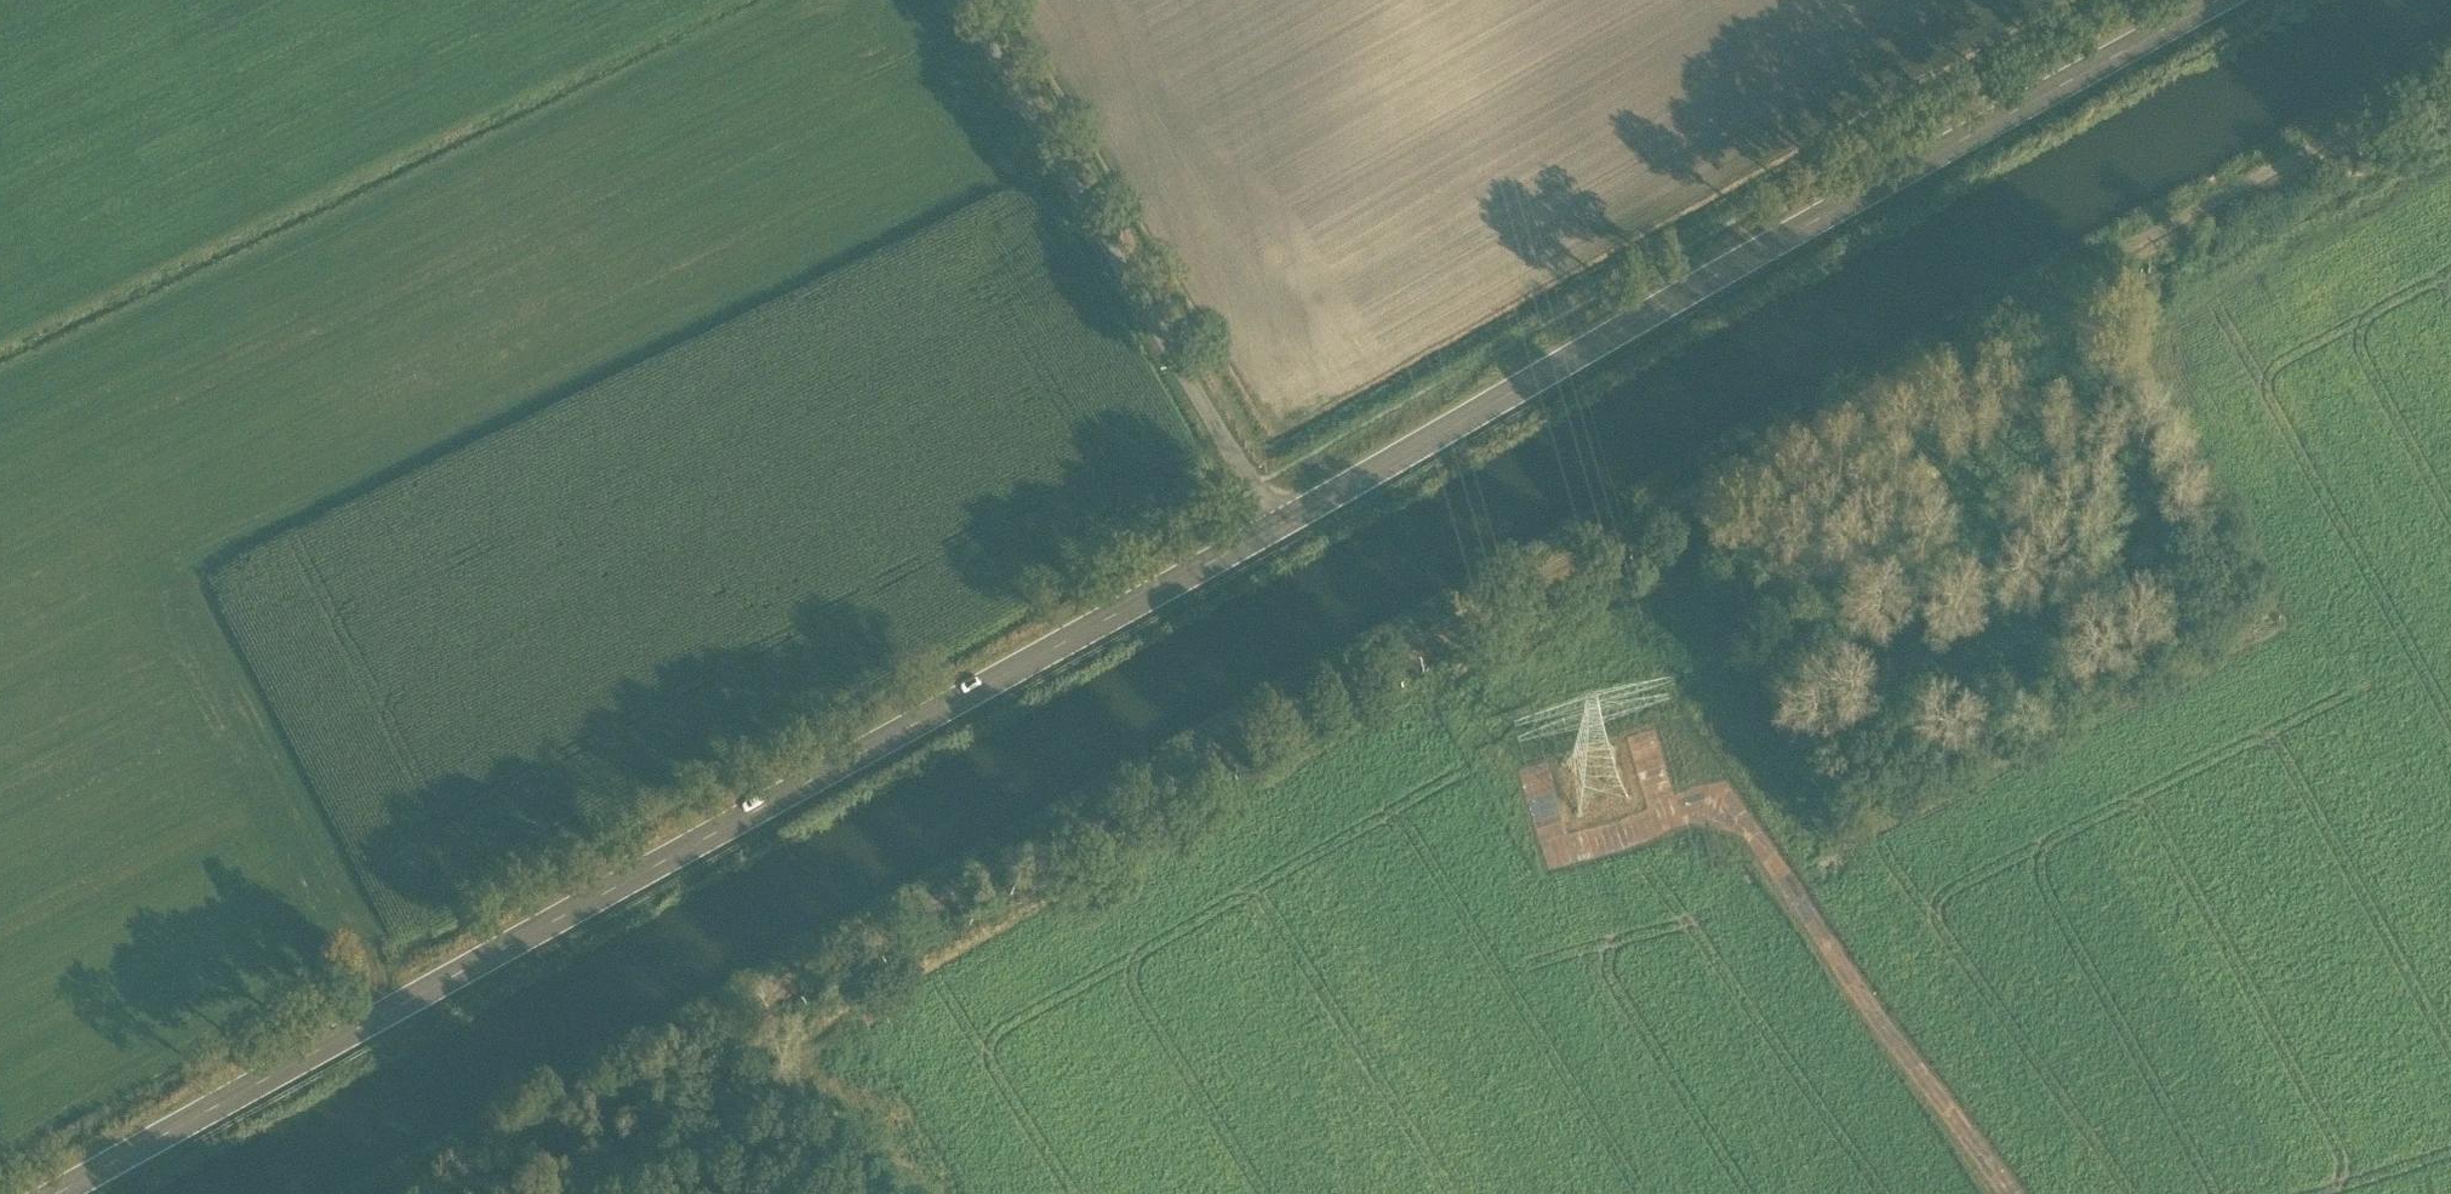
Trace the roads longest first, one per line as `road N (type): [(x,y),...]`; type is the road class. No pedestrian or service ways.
road 1 (unclassified): [(349,1193),(2450,44)]
road 2 (primary): [(57,1193),(1278,527)]
road 3 (primary): [(1278,527),(2226,0)]
road 4 (unclassified): [(1278,527),(962,0)]

